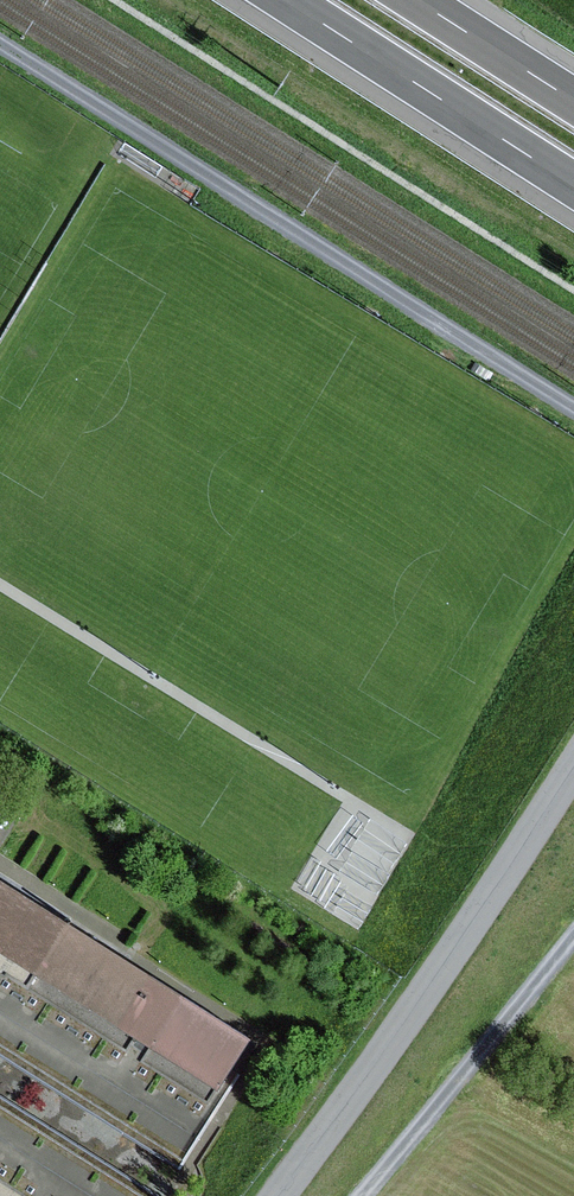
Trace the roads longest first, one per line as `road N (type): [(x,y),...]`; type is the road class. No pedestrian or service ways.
road 1 (track): [(573,414),(0,50)]
road 2 (unclassified): [(573,753),(427,978),(267,1195)]
road 3 (motorway): [(287,0),(573,185)]
road 4 (track): [(365,1195),(573,942)]
road 5 (motorway): [(573,98),(422,0)]

